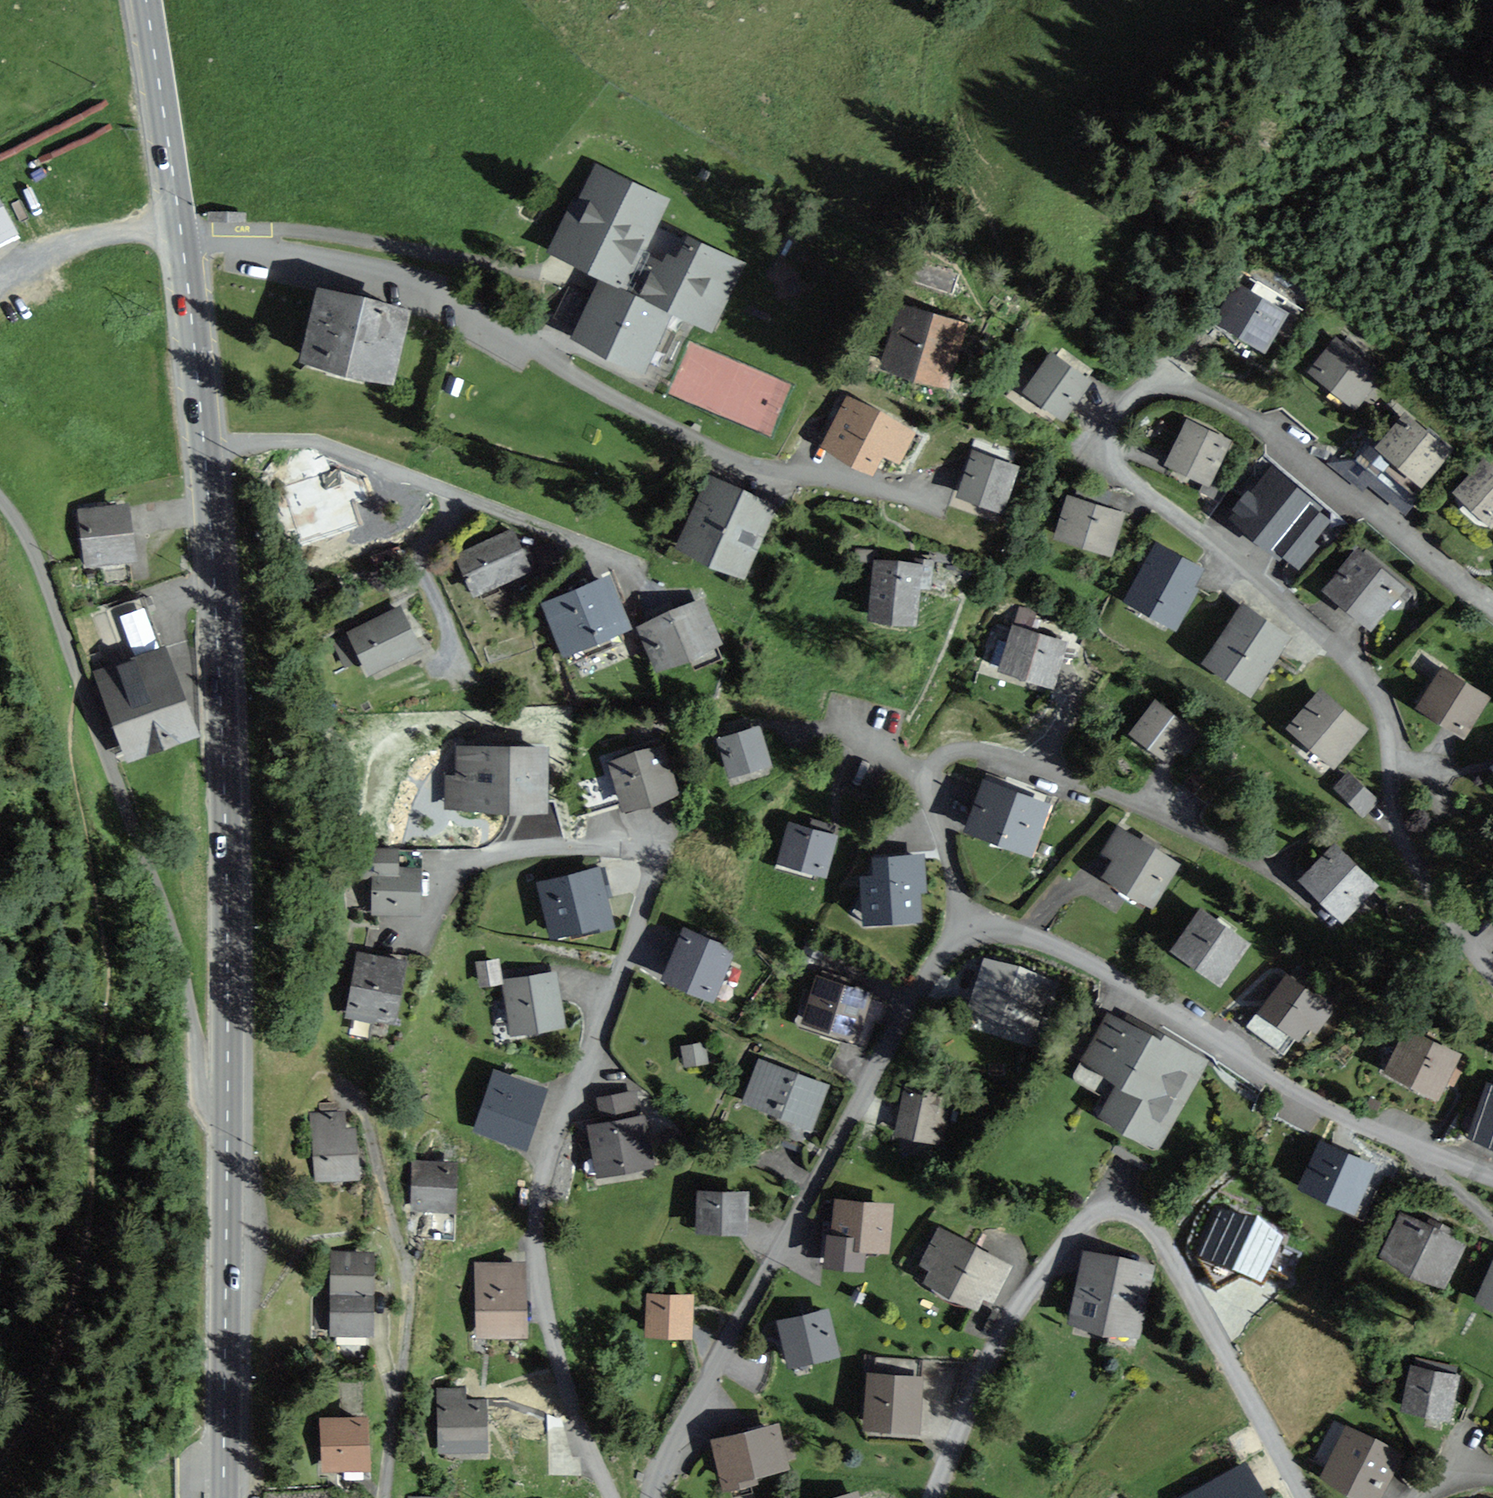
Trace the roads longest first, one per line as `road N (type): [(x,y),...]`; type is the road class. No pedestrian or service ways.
road 1 (residential): [(1492,606),(1288,446),(1199,392),(1145,391),(1115,420),(1111,445),(1128,484),(1190,523),(1366,683),(1382,707),(1398,837),(1492,978)]
road 2 (secondary): [(224,1497),(223,774),(206,453)]
road 3 (residential): [(425,935),(436,894),(485,860),(526,850),(624,850),(646,852),(653,862),(547,1162),(535,1240),(549,1335),(612,1497)]
road 4 (residential): [(180,248),(232,247),(425,294),(745,470),(933,502)]
road 5 (residential): [(932,1497),(987,1366),(1033,1288),(1092,1217),(1126,1211),(1147,1223),(1304,1497)]
road 6 (residential): [(656,1497),(679,1430),(912,1013),(969,929)]
road 7 (residential): [(1284,875),(1068,779),(959,754),(930,772),(931,796),(969,929)]
road 8 (residential): [(1492,1176),(1365,1126),(1067,951)]
road 9 (residential): [(632,587),(627,563),(325,447),(268,443),(206,453)]
road 10 (track): [(79,683),(176,950),(202,1102),(227,1115)]
road 11 (residential): [(386,1497),(409,1287),(370,1127),(349,1091),(330,1096)]
road 12 (secondary): [(180,248),(145,0)]
road 13 (secondary): [(206,453),(180,248)]
road 14 (track): [(0,502),(36,560),(79,683)]

